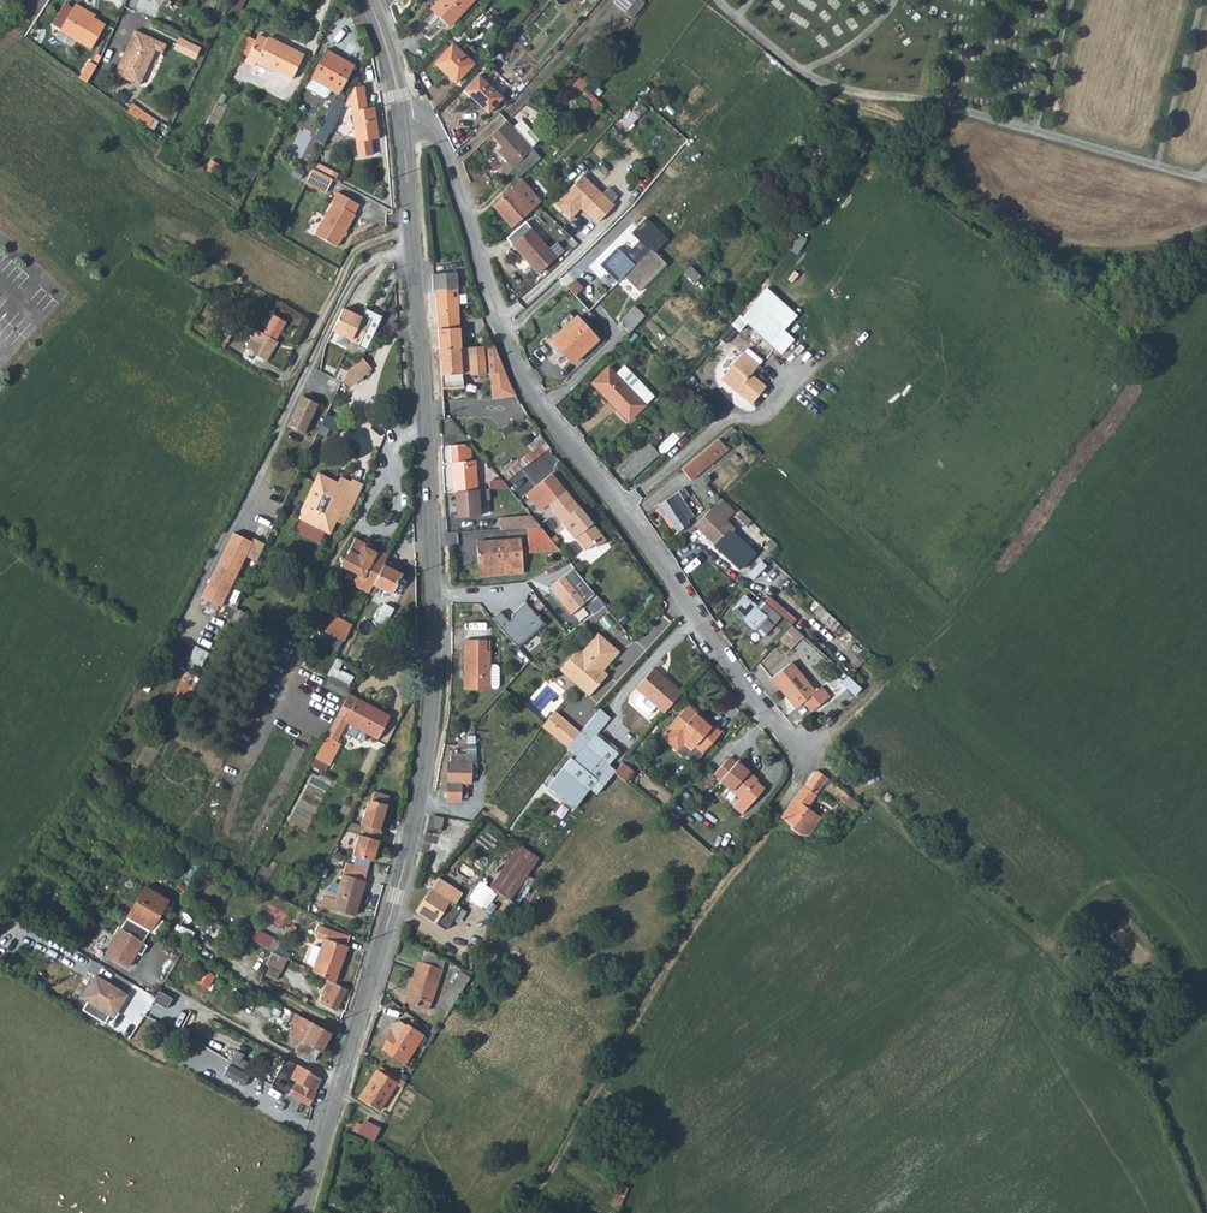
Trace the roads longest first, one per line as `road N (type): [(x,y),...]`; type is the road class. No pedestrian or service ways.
road 1 (tertiary): [(302,1212),(394,899),(428,733),(432,597),(411,236)]
road 2 (unclassified): [(400,119),(435,132),(497,325),(540,412),(803,756)]
road 3 (residential): [(282,386),(357,246),(411,236)]
road 4 (tertiary): [(400,119),(368,0)]

